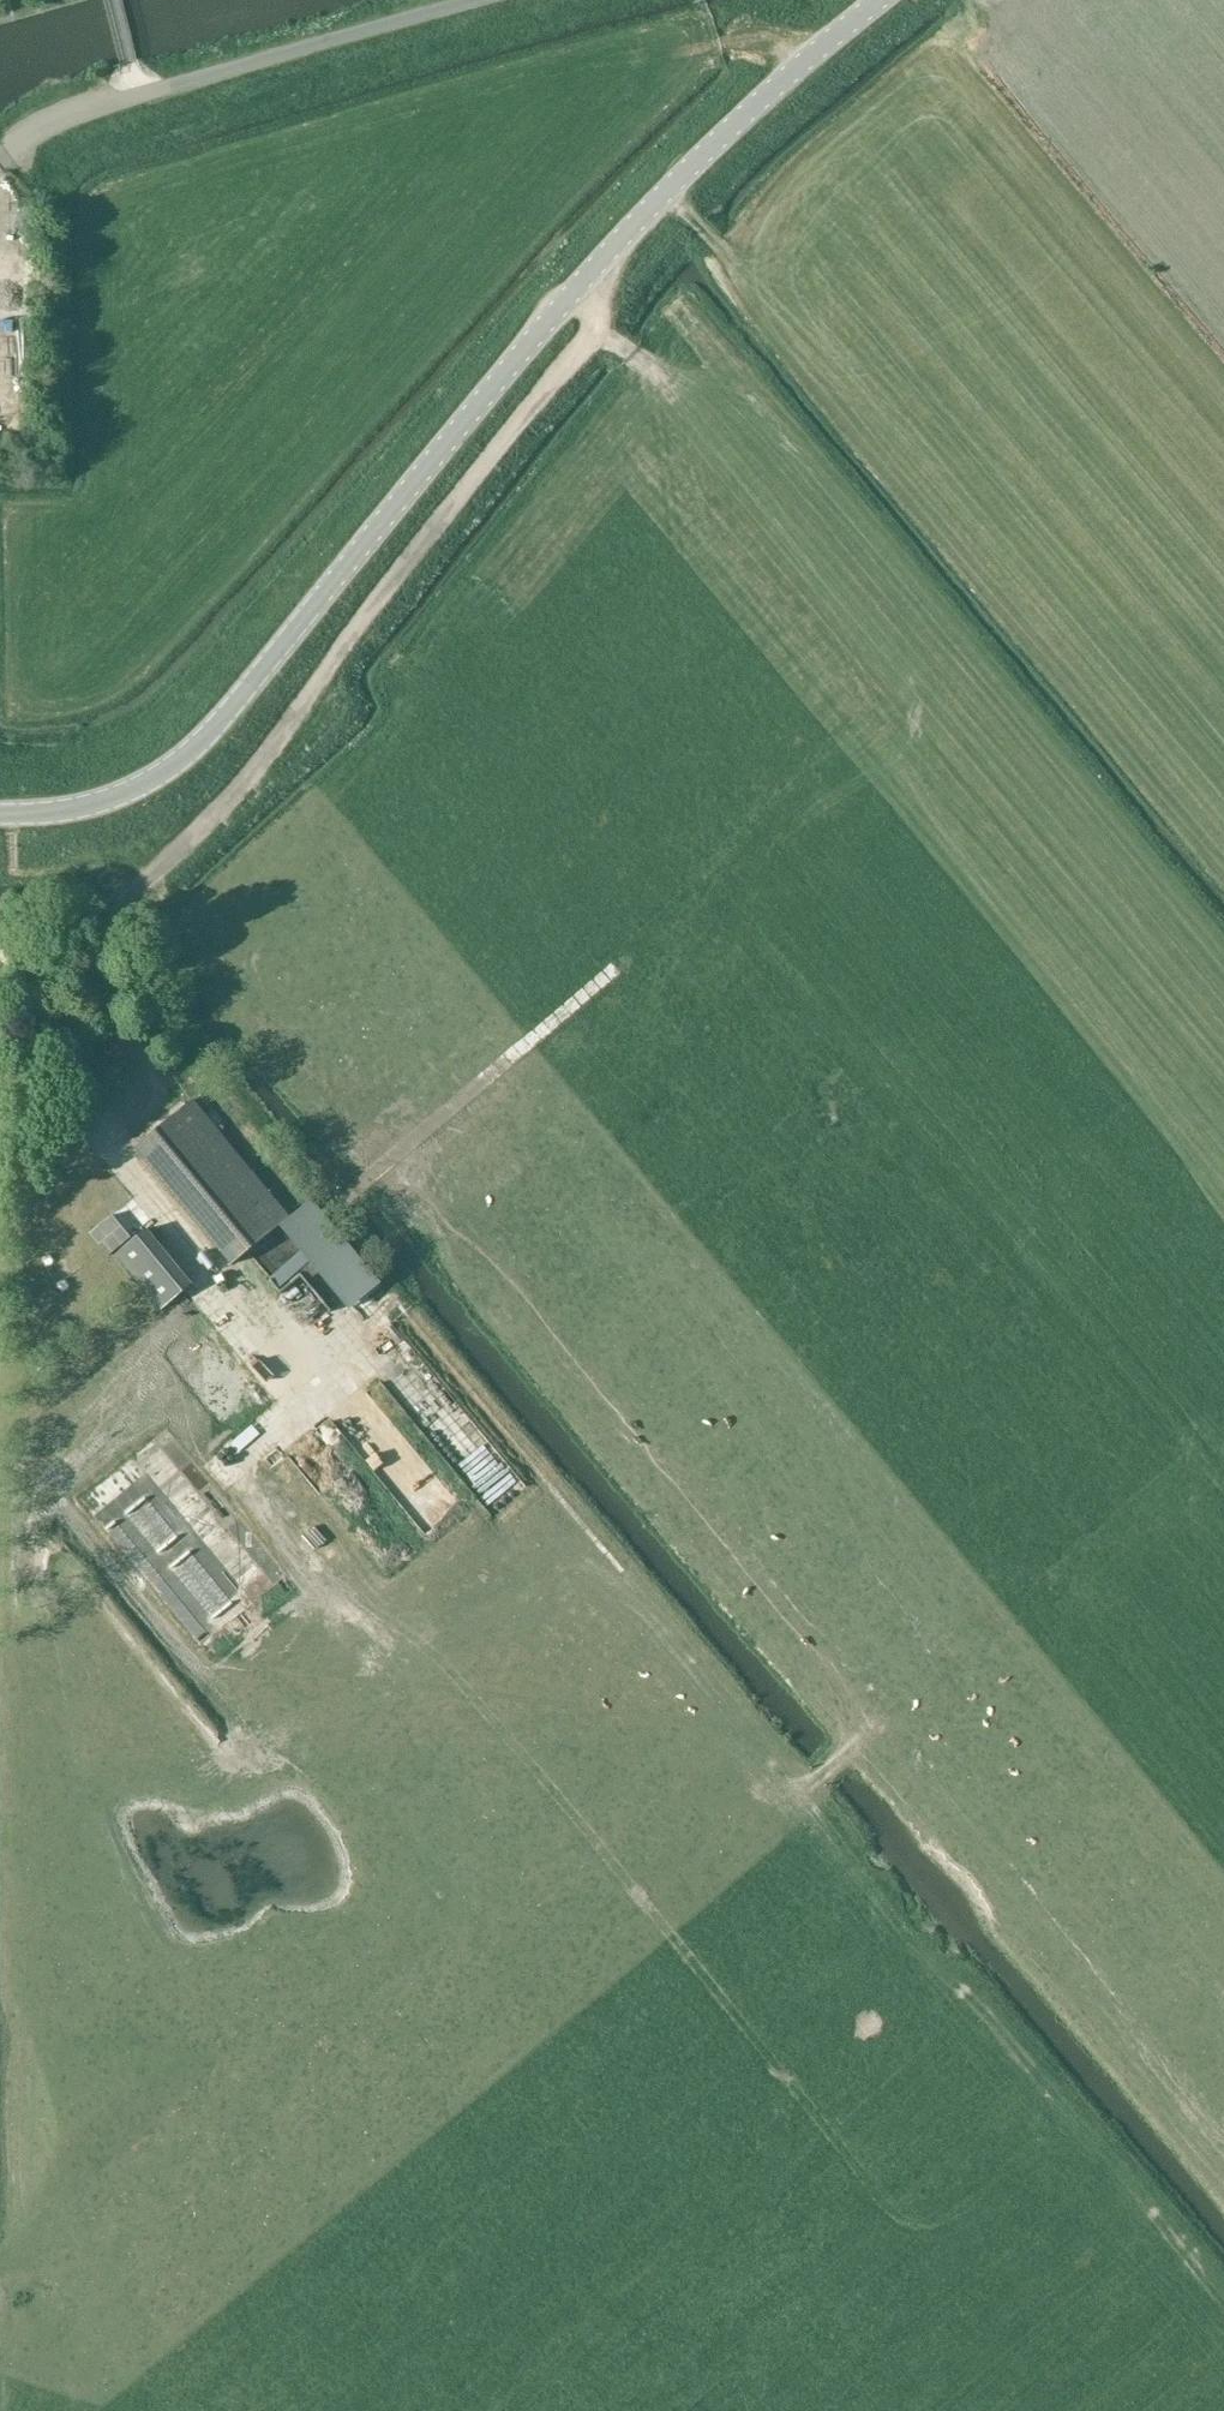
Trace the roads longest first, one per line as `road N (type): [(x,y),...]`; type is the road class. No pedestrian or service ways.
road 1 (tertiary): [(0,818),(94,809),(163,781),(218,728),(662,195),(885,0)]
road 2 (unclassified): [(0,159),(53,124),(136,96),(477,0)]

